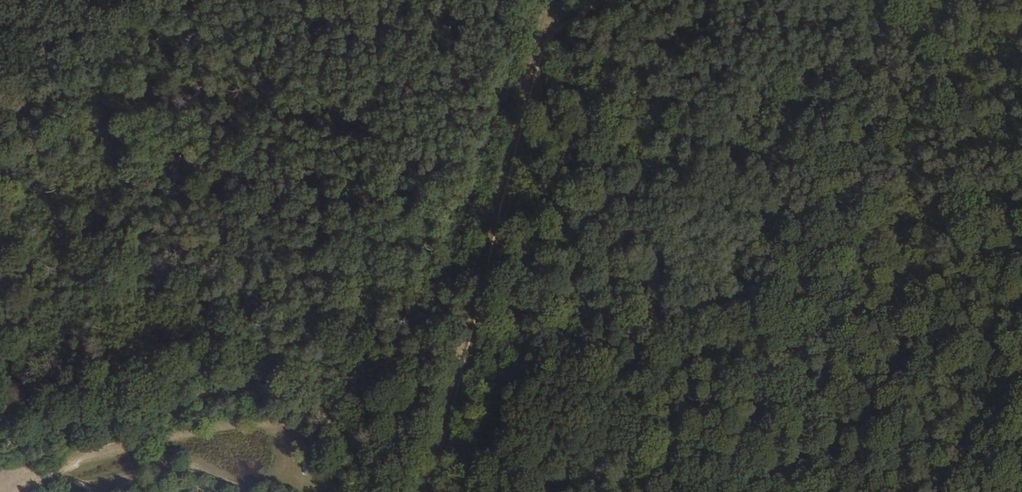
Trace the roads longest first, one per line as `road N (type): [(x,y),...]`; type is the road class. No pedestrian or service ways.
road 1 (track): [(374,491),(327,425),(292,401),(230,394),(0,443)]

